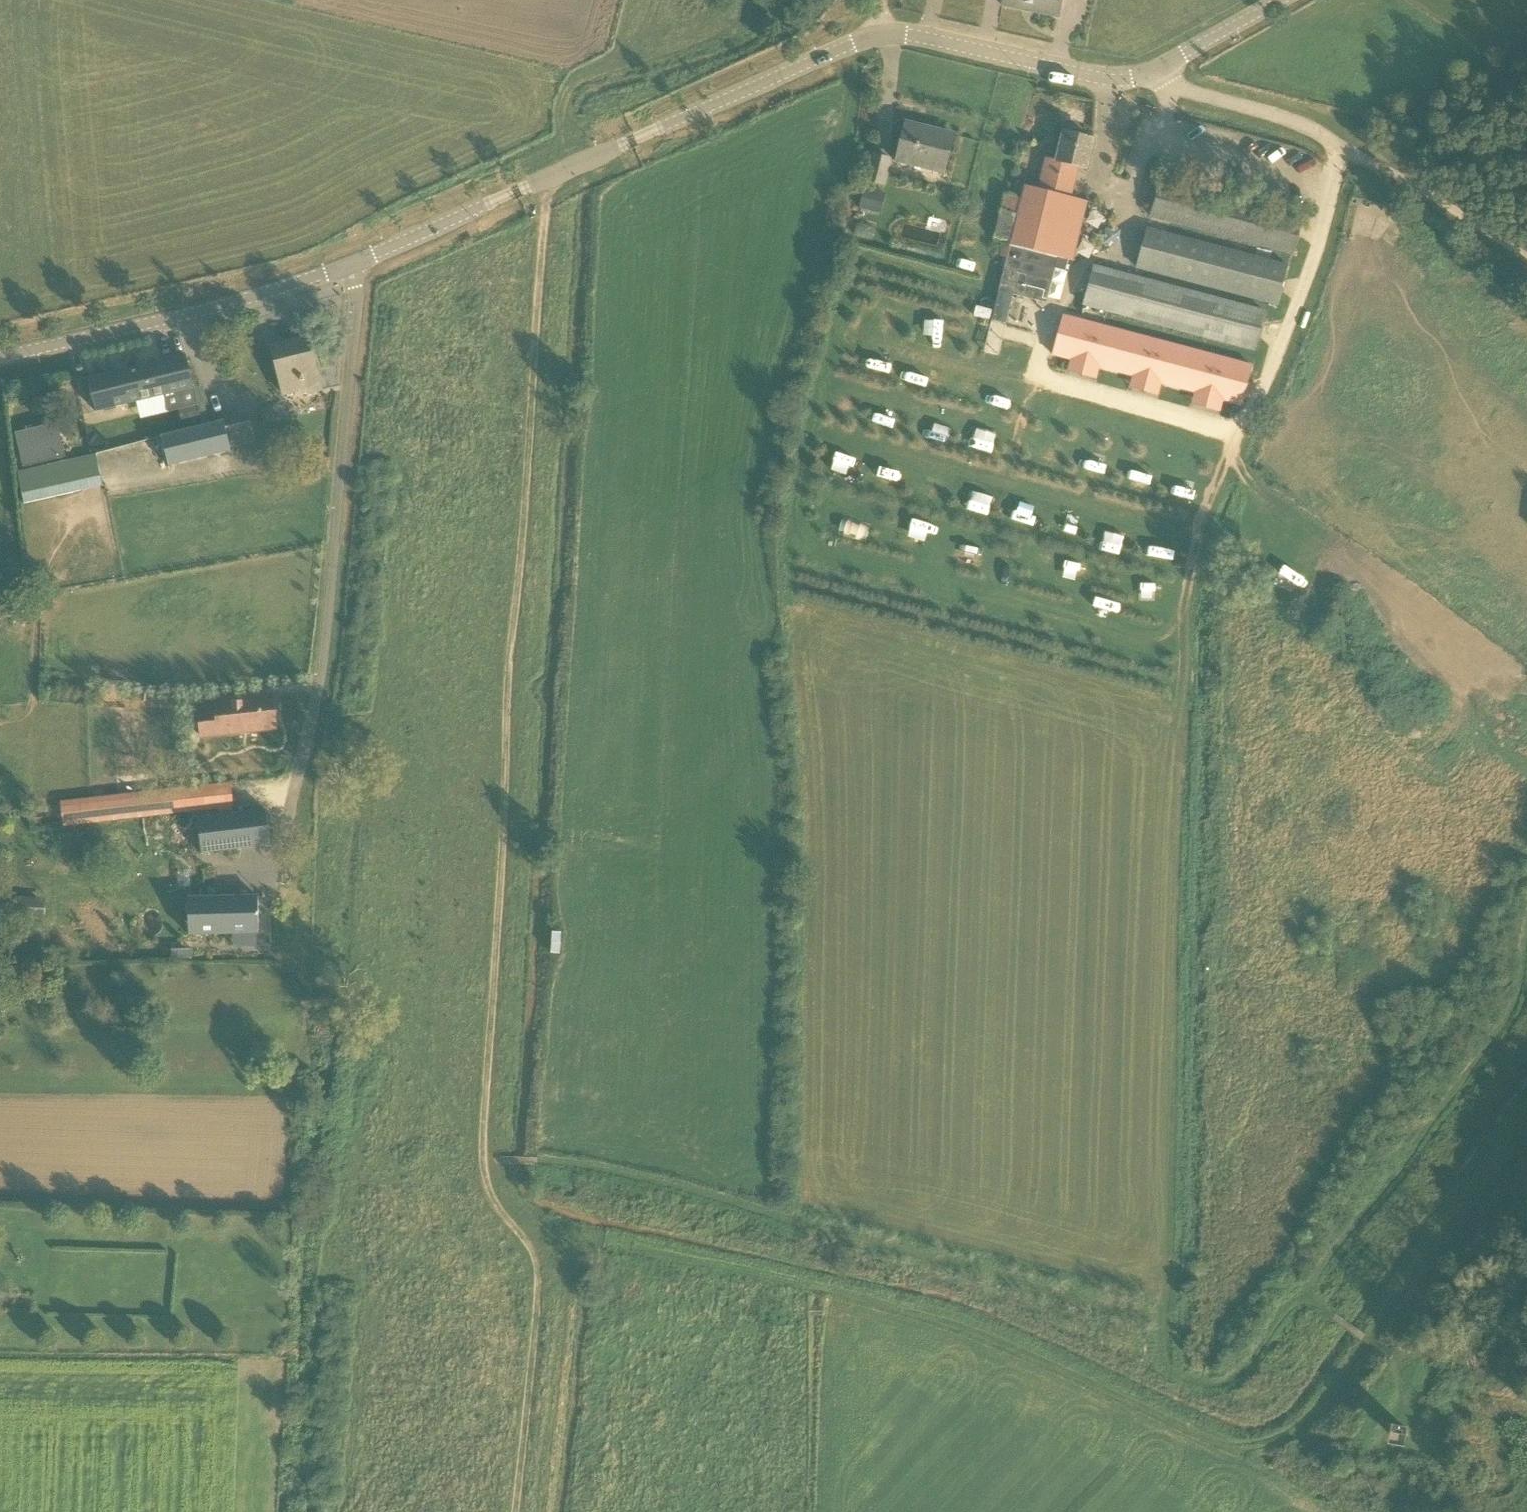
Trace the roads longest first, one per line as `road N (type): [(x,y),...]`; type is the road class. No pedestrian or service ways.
road 1 (unclassified): [(362,260),(856,41),(929,37),(1129,81),(1285,0)]
road 2 (track): [(545,178),(505,691),(504,847),(482,1160)]
road 3 (track): [(1158,69),(1167,86),(1294,123),(1407,178),(1526,258)]
road 4 (unclassified): [(311,670),(362,260)]
road 5 (unclassified): [(0,360),(272,293),(362,260)]
road 6 (track): [(482,1160),(489,1193),(528,1244),(539,1277),(517,1511)]
road 7 (track): [(803,1283),(522,1214),(482,1160)]

